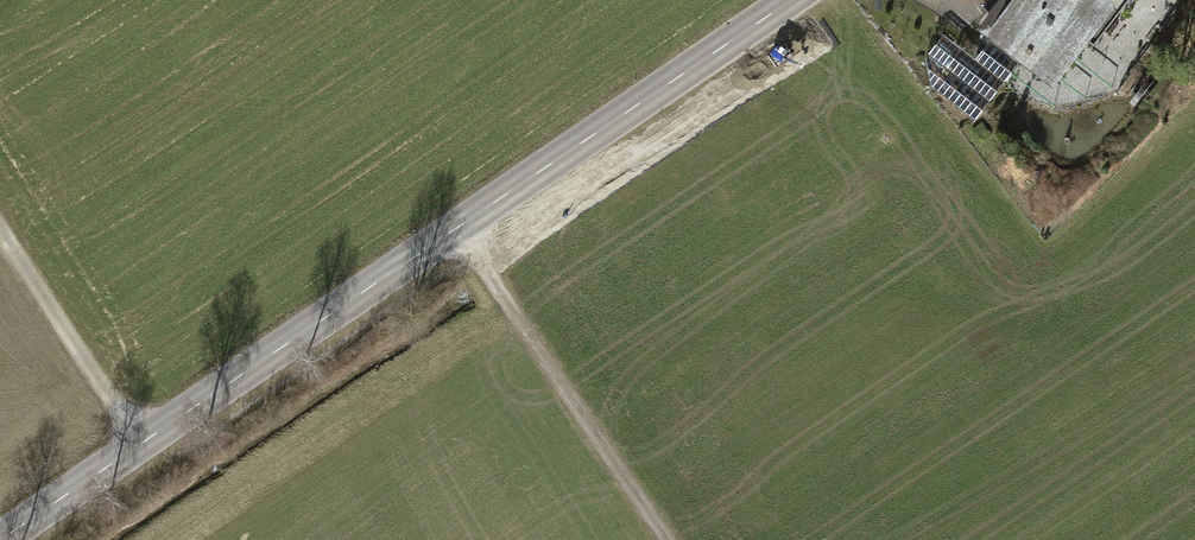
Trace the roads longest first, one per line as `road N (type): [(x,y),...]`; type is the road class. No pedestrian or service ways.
road 1 (secondary): [(0,539),(797,0)]
road 2 (track): [(666,539),(462,230)]
road 3 (track): [(139,444),(0,226)]

